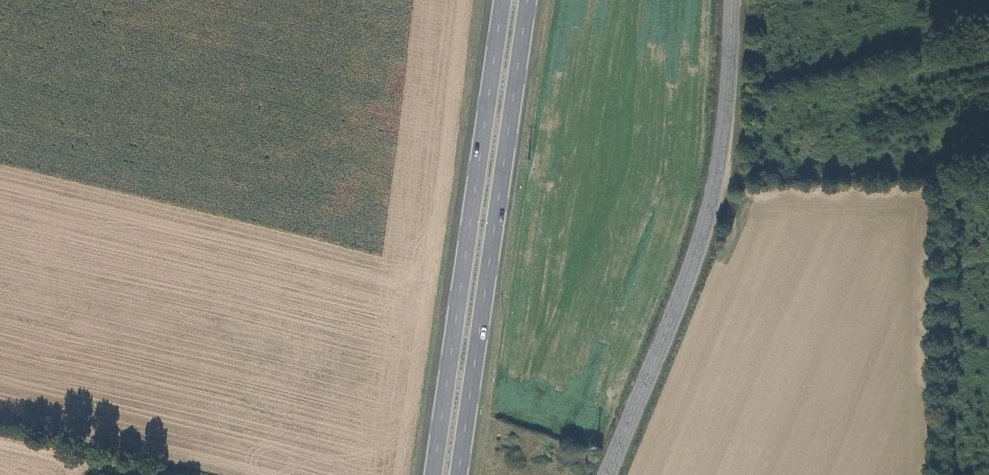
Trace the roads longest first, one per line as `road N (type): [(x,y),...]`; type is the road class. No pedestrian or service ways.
road 1 (tertiary): [(606,474),(712,201),(732,0)]
road 2 (trunk): [(503,0),(433,474)]
road 3 (trunk): [(459,474),(528,0)]

